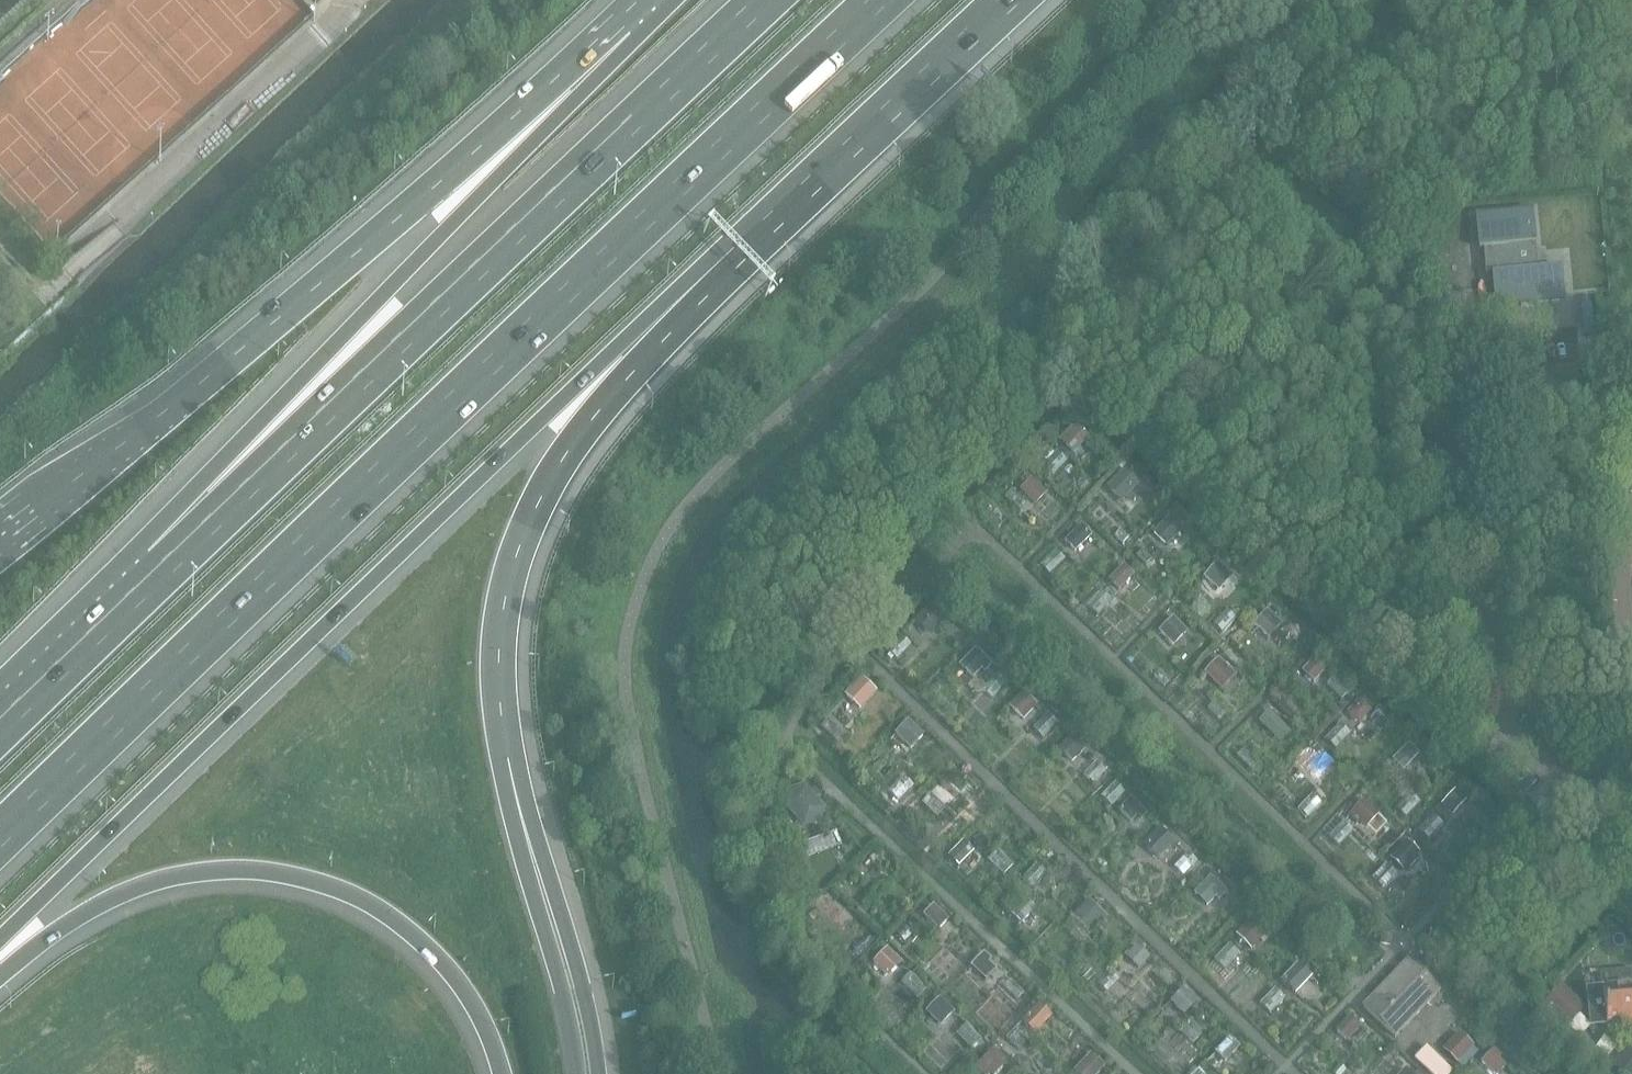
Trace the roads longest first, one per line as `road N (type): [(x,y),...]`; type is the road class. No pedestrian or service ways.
road 1 (motorway): [(0,837),(879,0)]
road 2 (motorway): [(0,939),(615,349),(741,251)]
road 3 (motorway): [(769,0),(163,570)]
road 4 (motorway): [(632,24),(237,357),(0,535)]
road 5 (motorway): [(632,24),(388,288),(163,570)]
road 6 (motorway): [(527,835),(508,758),(500,666),(517,558),(555,473),(592,420),(741,251)]
road 7 (motorway): [(0,976),(91,908),(151,881),(222,869),(300,877),(372,905),(431,952),(473,1004),(502,1073)]
road 8 (motorway): [(741,251),(1009,0)]
road 9 (motorway): [(598,1073),(582,985),(527,835)]
road 10 (motorway): [(576,1073),(527,835)]
road 11 (motorway): [(163,570),(0,728)]

